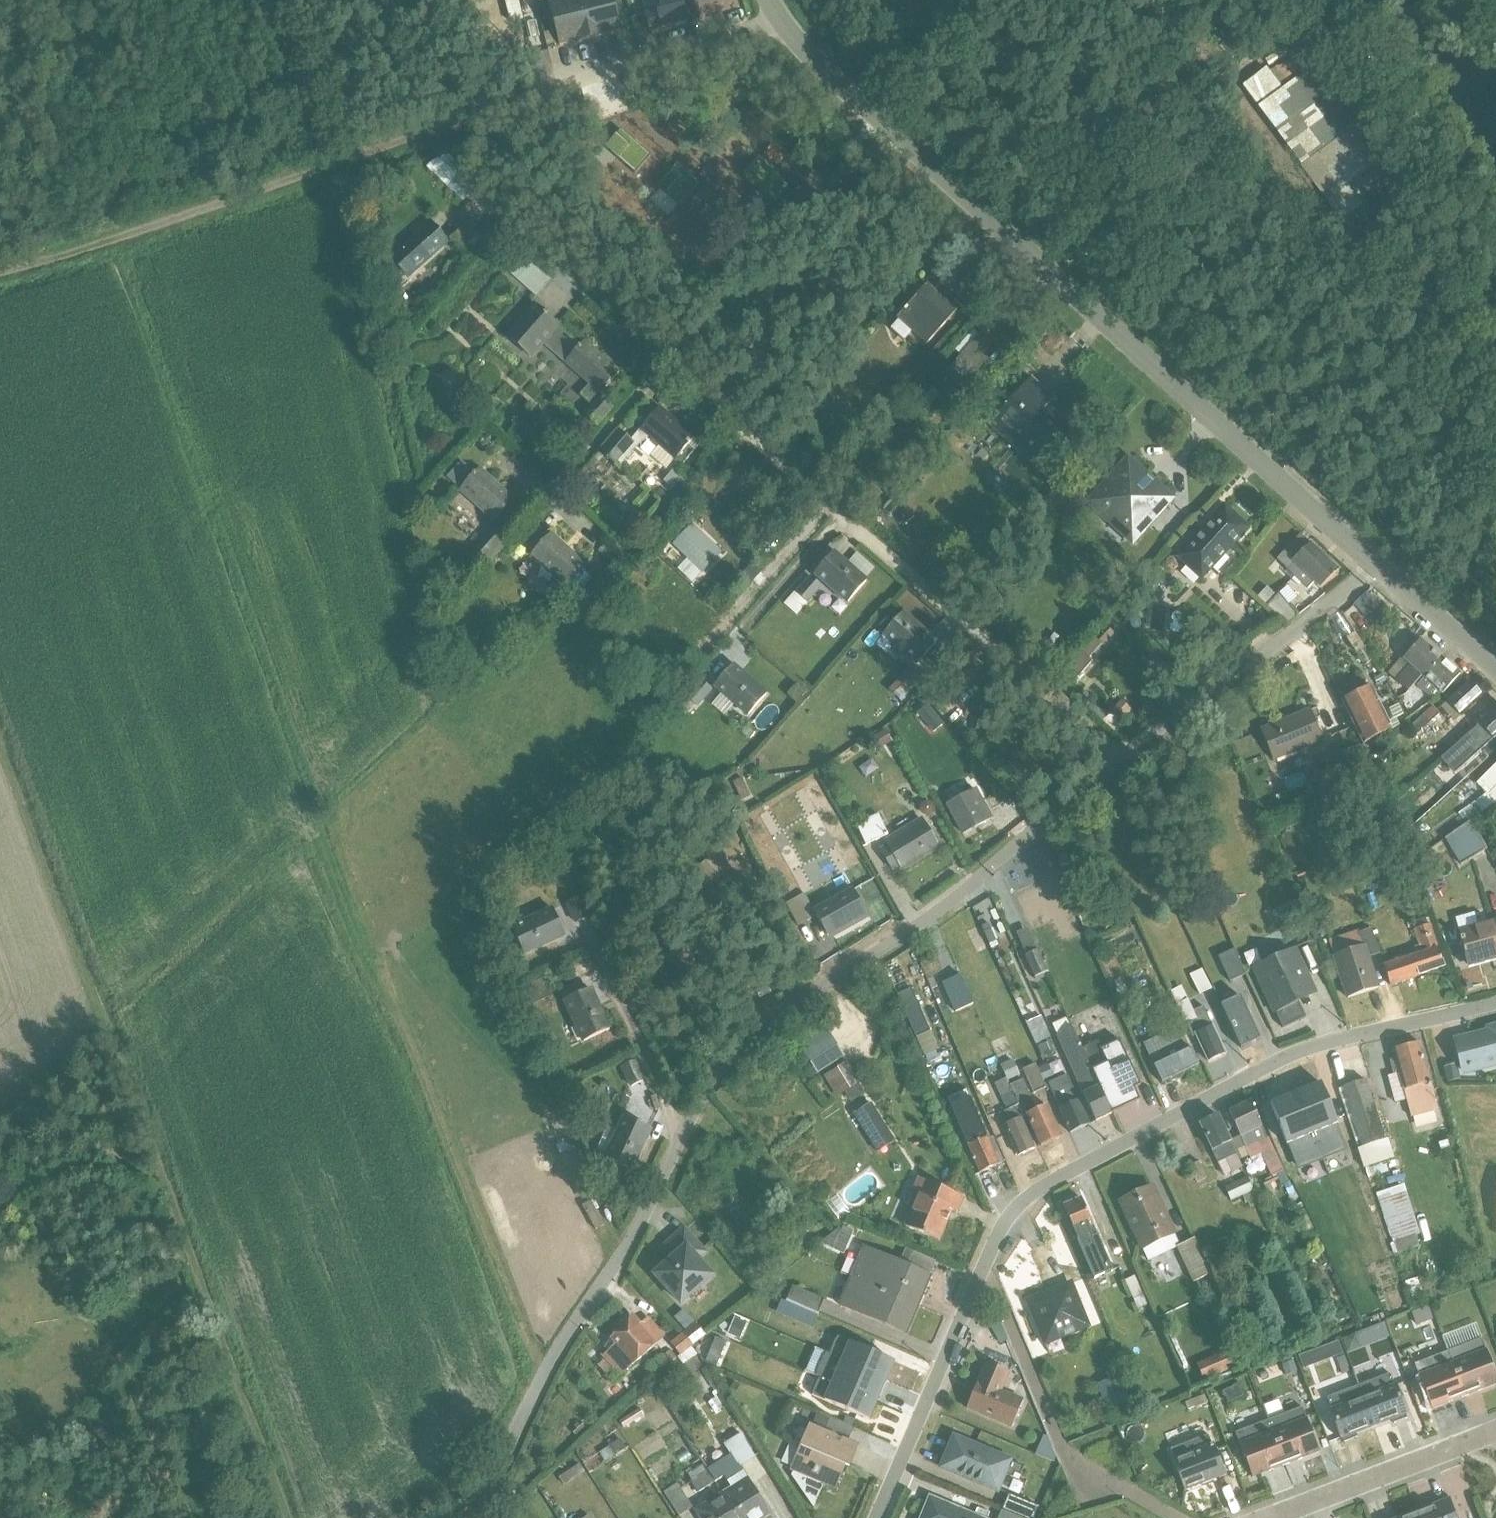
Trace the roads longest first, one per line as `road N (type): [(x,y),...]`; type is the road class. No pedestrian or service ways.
road 1 (unclassified): [(485,1517),(496,1474),(557,1351),(632,1237),(699,1101),(752,1035),(914,926),(1119,759)]
road 2 (residential): [(501,212),(1119,759)]
road 3 (residential): [(775,14),(822,66),(1372,562)]
road 4 (track): [(312,831),(383,980),(541,1383)]
road 5 (track): [(0,261),(568,80)]
road 6 (residential): [(986,1259),(1019,1204),(1046,1184),(1263,1069),(1303,1049),(1495,1002)]
road 7 (track): [(1495,415),(1463,227),(1431,156),(1335,0)]
road 8 (unclassified): [(1184,1517),(1062,1448),(986,1259)]
road 9 (unclassified): [(1119,759),(1372,562)]
road 10 (residential): [(877,1517),(986,1259)]
road 11 (residential): [(1270,1517),(1495,1435)]
road 12 (unclassified): [(568,80),(775,14)]
road 13 (residential): [(1372,562),(1495,671)]

